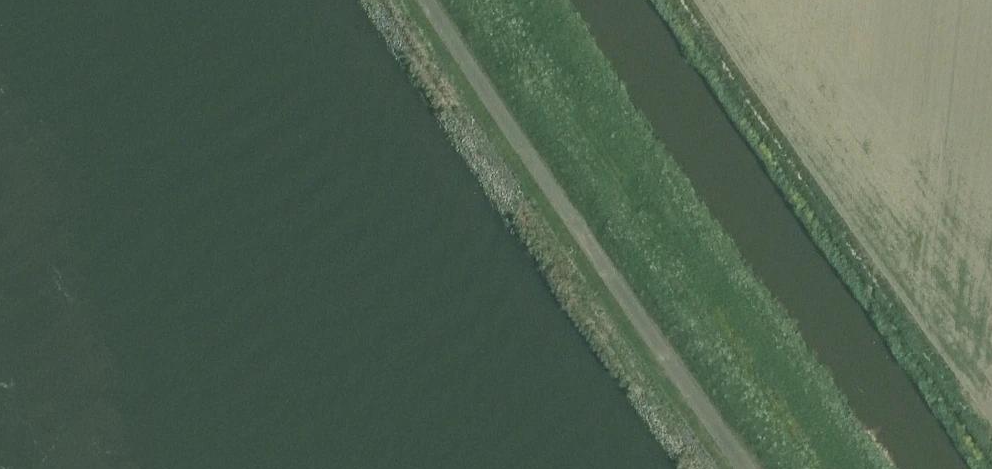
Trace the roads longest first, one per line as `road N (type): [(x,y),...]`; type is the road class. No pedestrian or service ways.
road 1 (unclassified): [(749,468),(417,0)]

